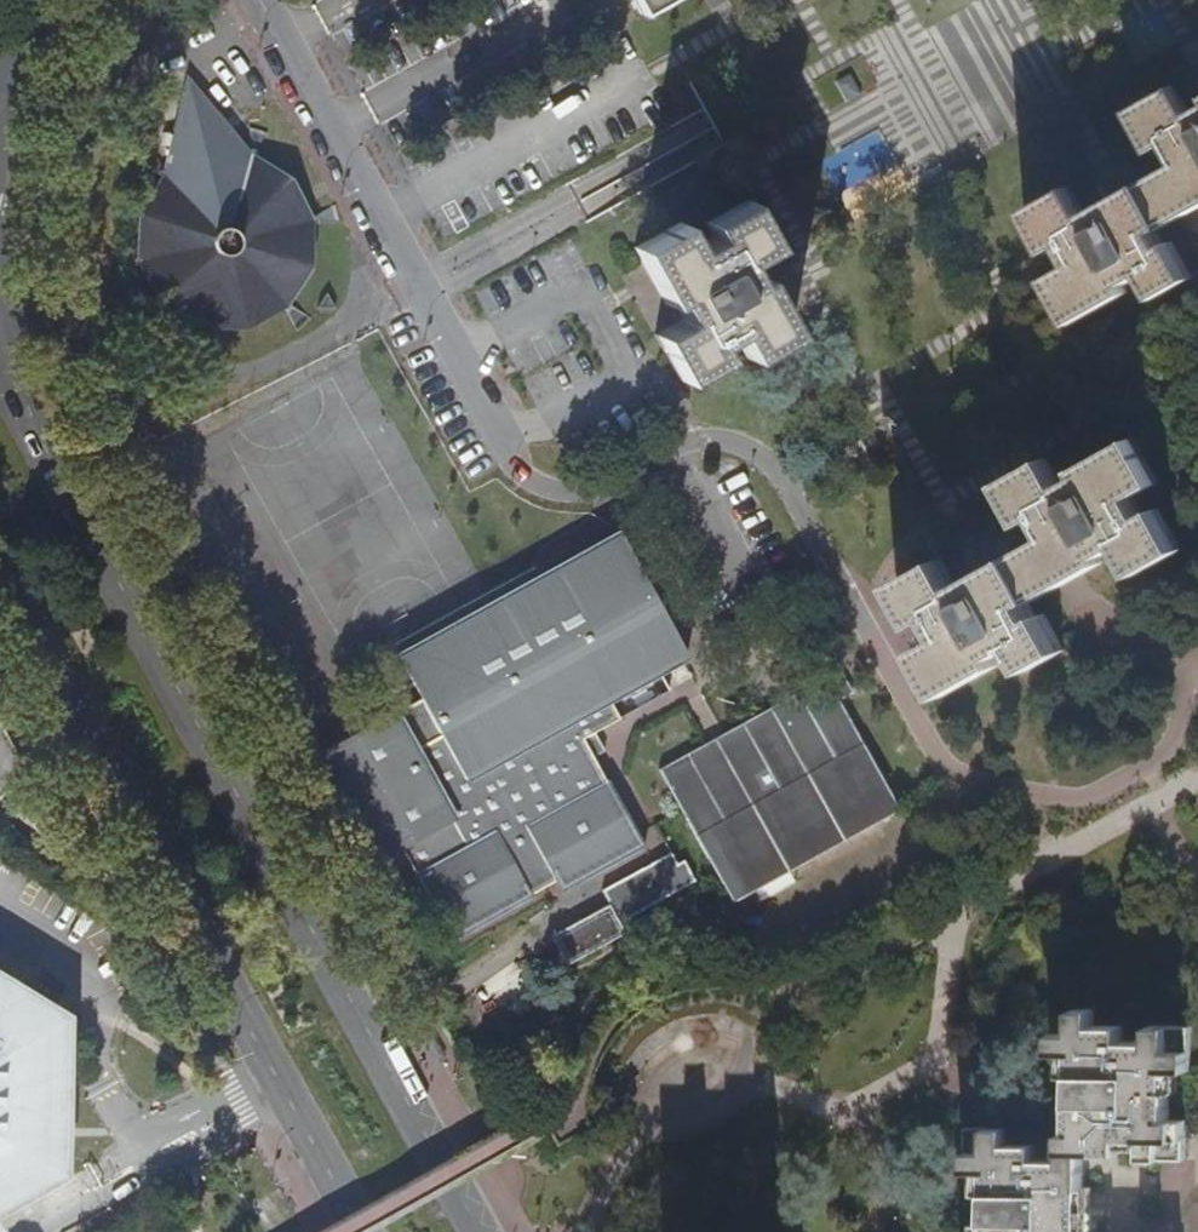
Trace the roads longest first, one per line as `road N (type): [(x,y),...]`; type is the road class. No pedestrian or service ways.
road 1 (secondary): [(476,1231),(0,350)]
road 2 (secondary): [(0,585),(361,1231)]
road 3 (residential): [(260,0),(525,479),(585,491),(673,447),(704,440)]
road 4 (secondary): [(0,128),(32,0)]

